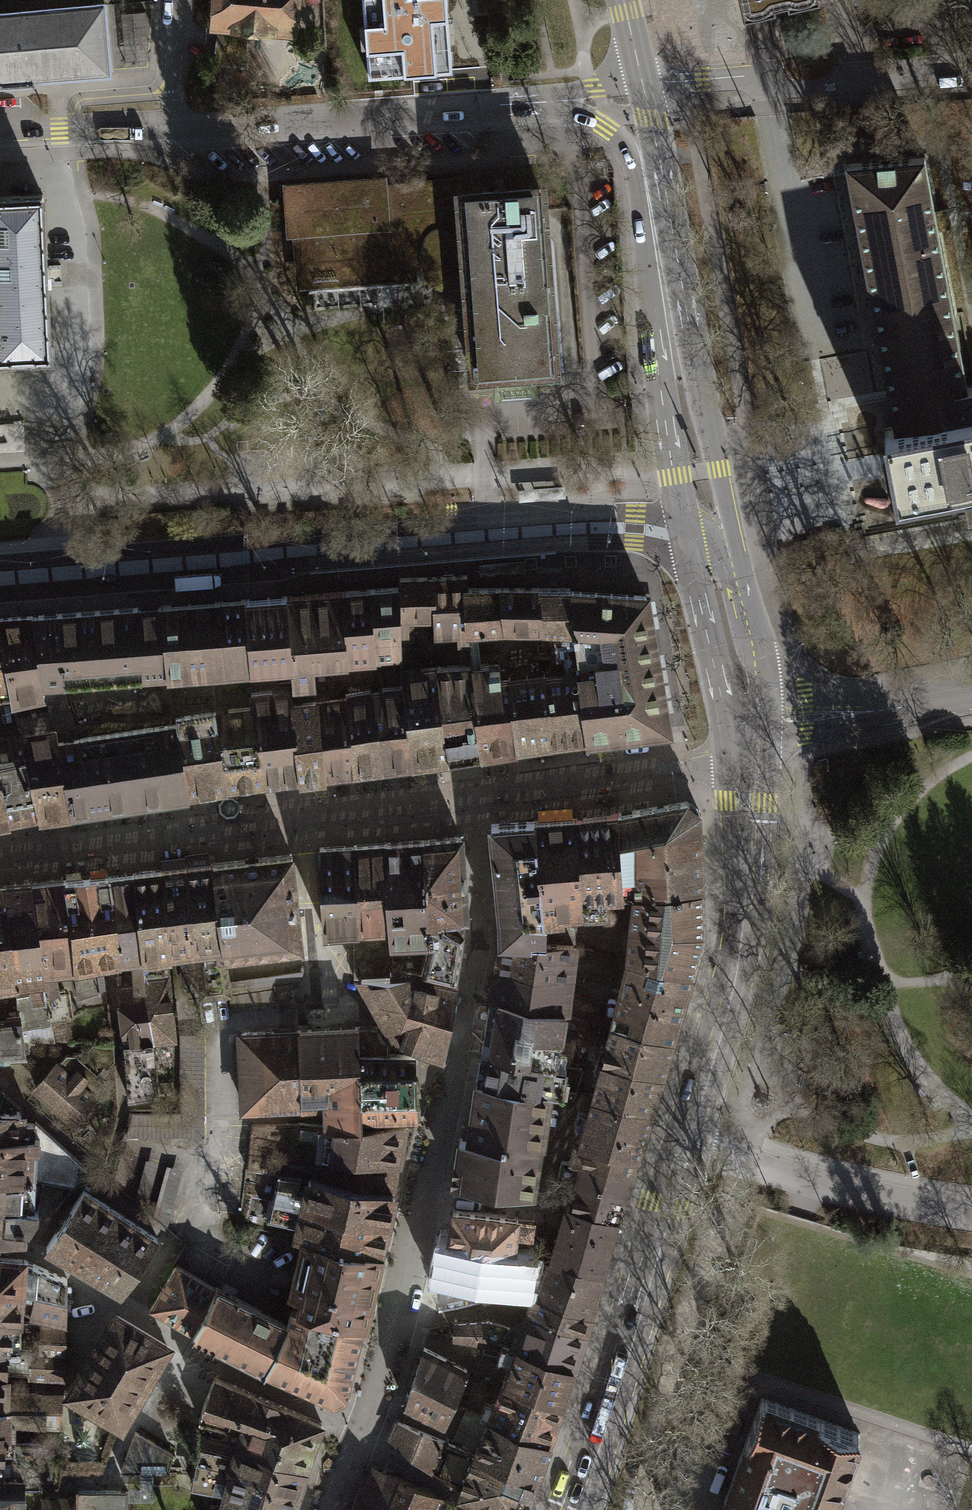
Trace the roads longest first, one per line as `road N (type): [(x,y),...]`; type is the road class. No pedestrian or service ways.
road 1 (primary): [(586,1486),(732,972),(748,723)]
road 2 (unclassified): [(0,577),(712,523)]
road 3 (residential): [(642,81),(796,92),(853,79),(971,71)]
road 4 (primary): [(176,127),(504,104)]
road 5 (primary): [(504,104),(586,120),(618,141),(667,305)]
road 6 (secondary): [(748,723),(971,684)]
road 7 (primary): [(667,305),(662,170),(642,81)]
road 8 (primary): [(712,523),(667,305)]
road 9 (residential): [(758,1163),(971,1213)]
road 10 (primary): [(748,723),(712,523)]
road 11 (primary): [(0,136),(176,127)]
road 12 (primary): [(504,104),(642,81)]
road 13 (residential): [(180,0),(176,127)]

